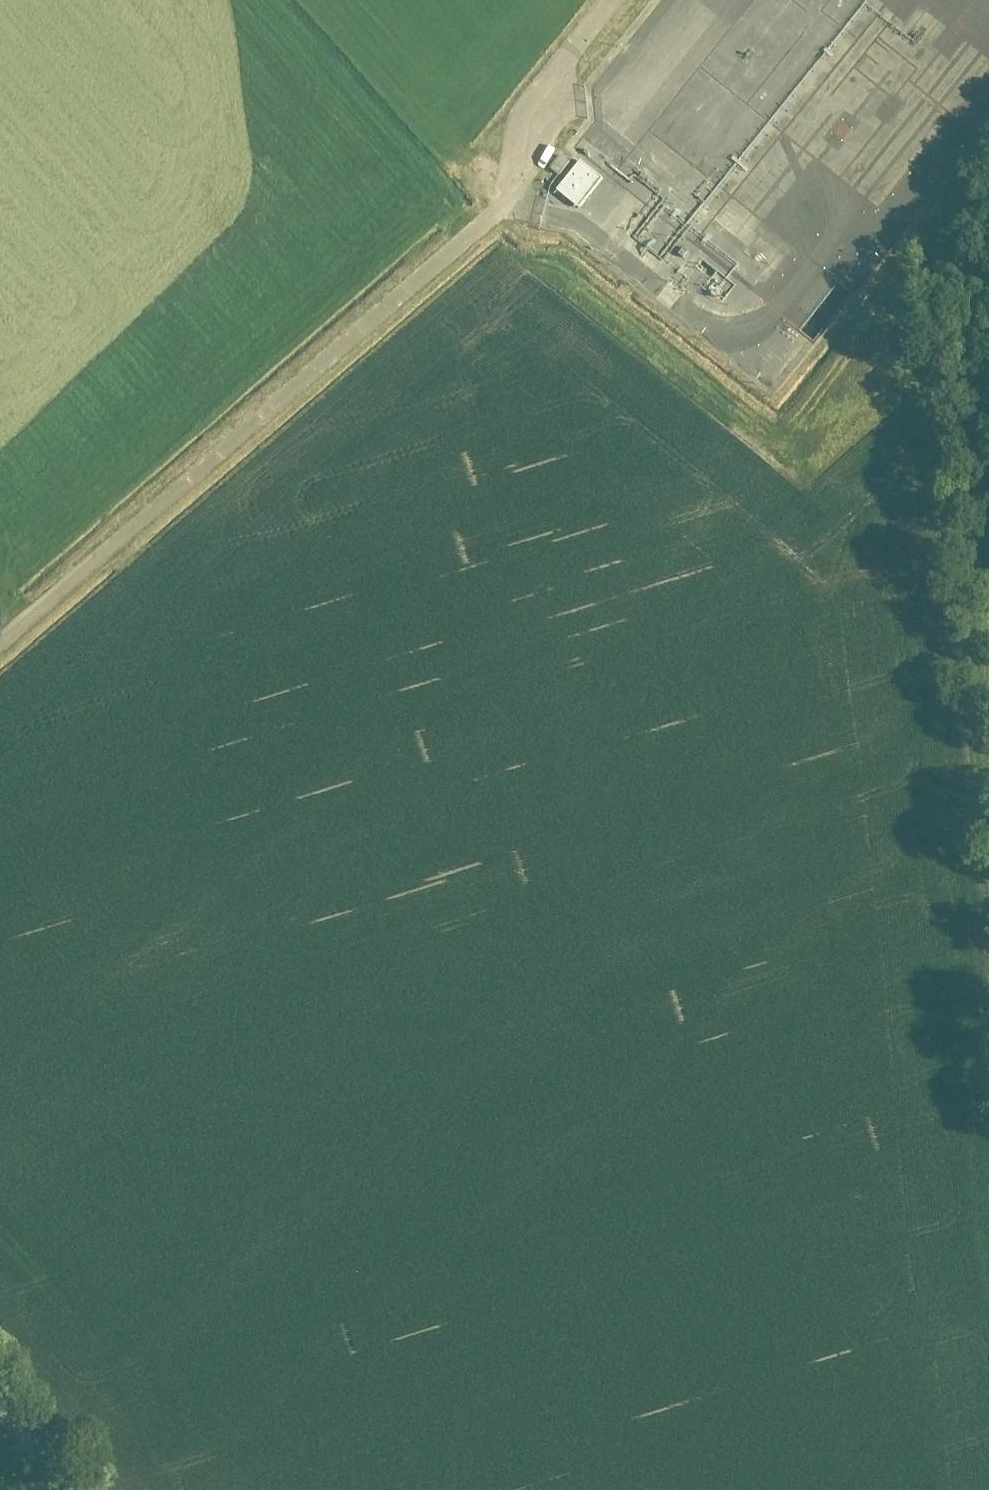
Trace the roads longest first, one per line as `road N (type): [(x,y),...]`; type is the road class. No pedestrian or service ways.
road 1 (track): [(972,626),(988,769)]

